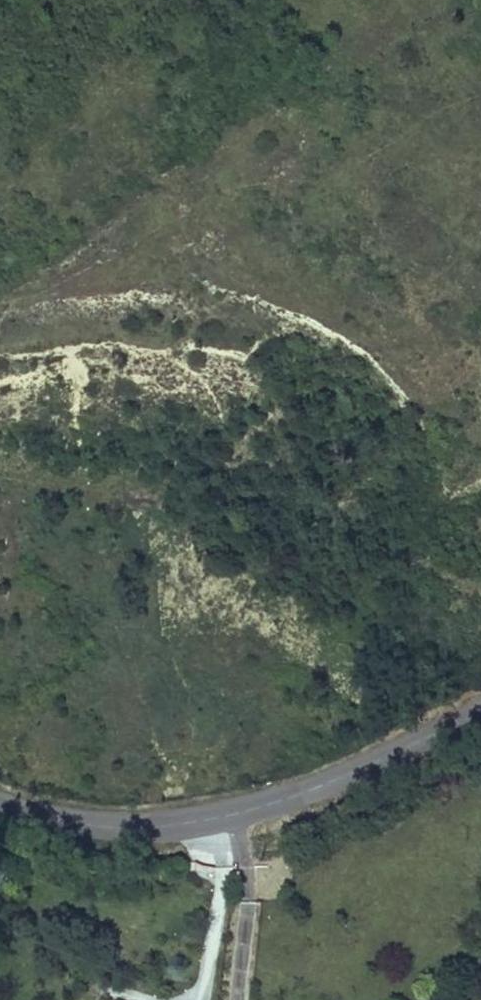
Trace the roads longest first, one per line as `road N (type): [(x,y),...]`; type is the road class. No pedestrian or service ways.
road 1 (tertiary): [(0,804),(112,827),(211,819),(343,777),(480,709)]

